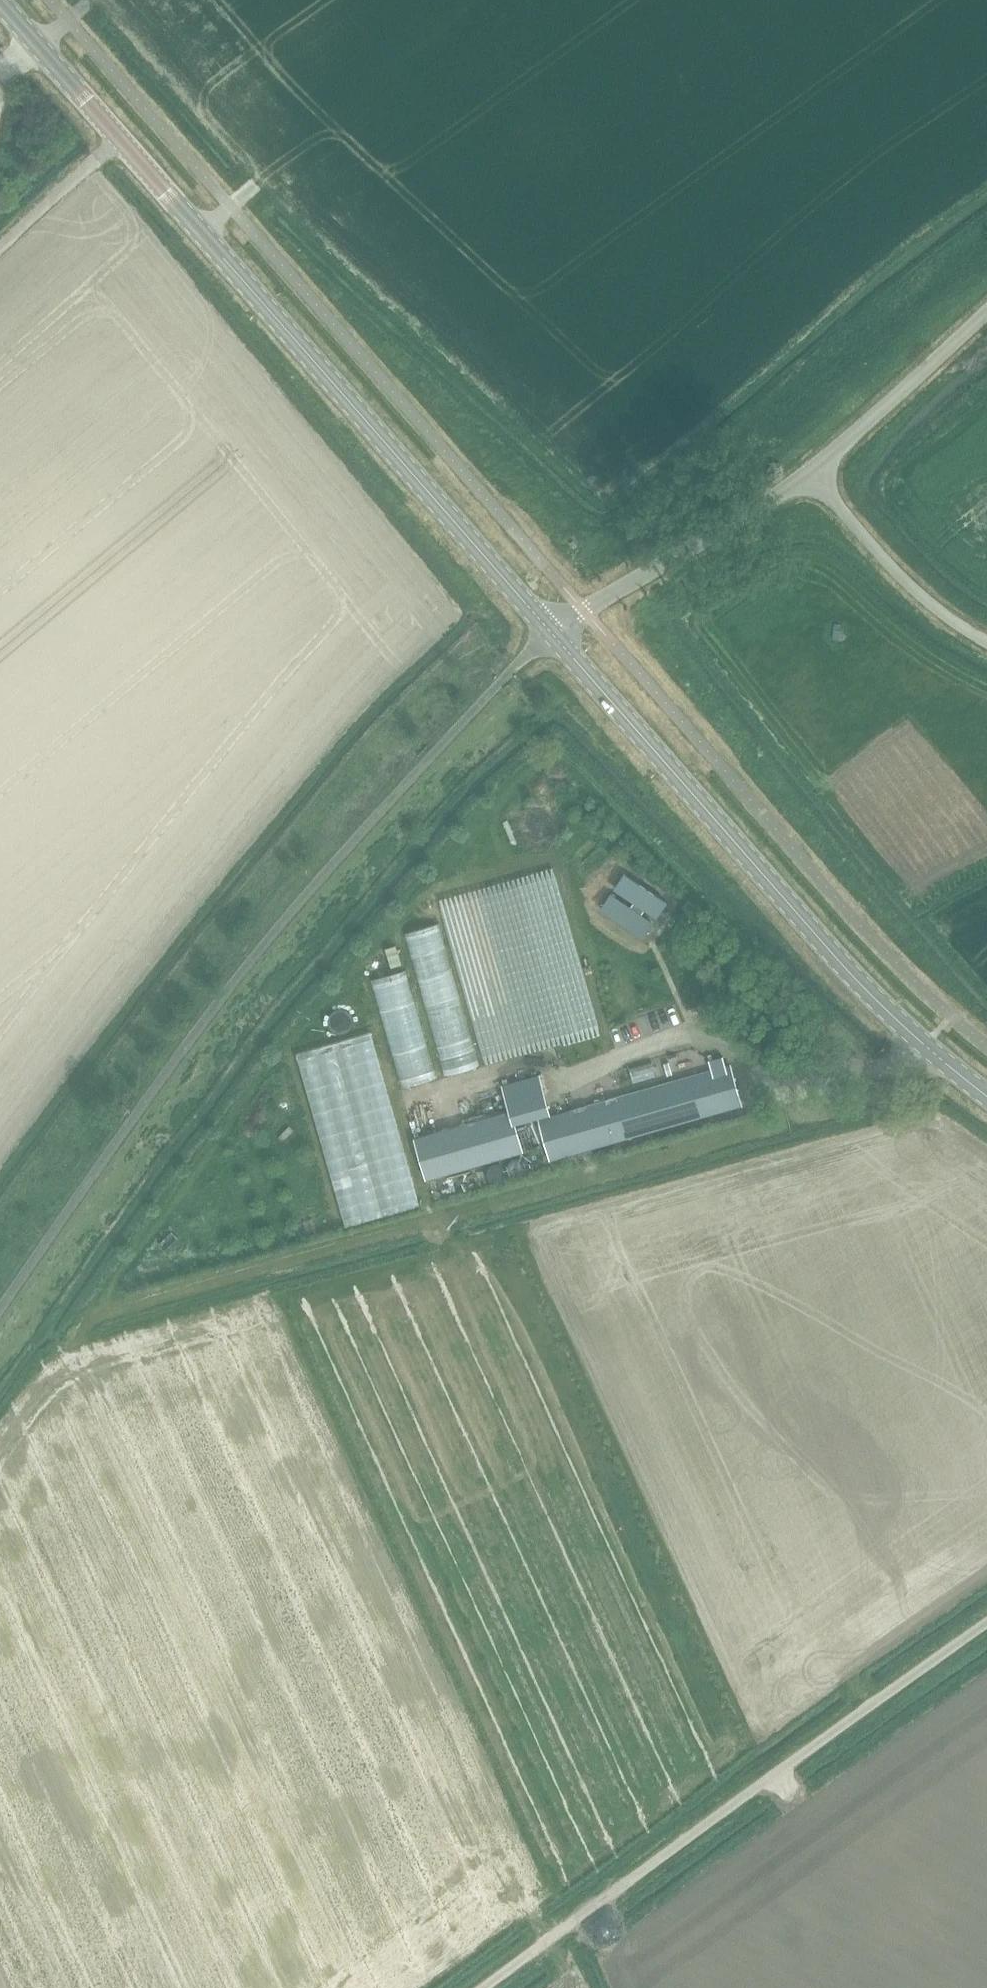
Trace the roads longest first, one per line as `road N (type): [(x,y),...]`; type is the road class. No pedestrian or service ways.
road 1 (secondary): [(554,634),(118,135)]
road 2 (secondary): [(986,1095),(872,997),(554,634)]
road 3 (unclassified): [(494,1987),(986,1628)]
road 4 (tertiary): [(554,634),(812,474)]
road 5 (unclassified): [(986,637),(890,563),(812,474)]
road 6 (tertiary): [(812,474),(986,313)]
road 7 (secondary): [(118,135),(0,0)]
road 8 (unclassified): [(0,249),(118,135)]

